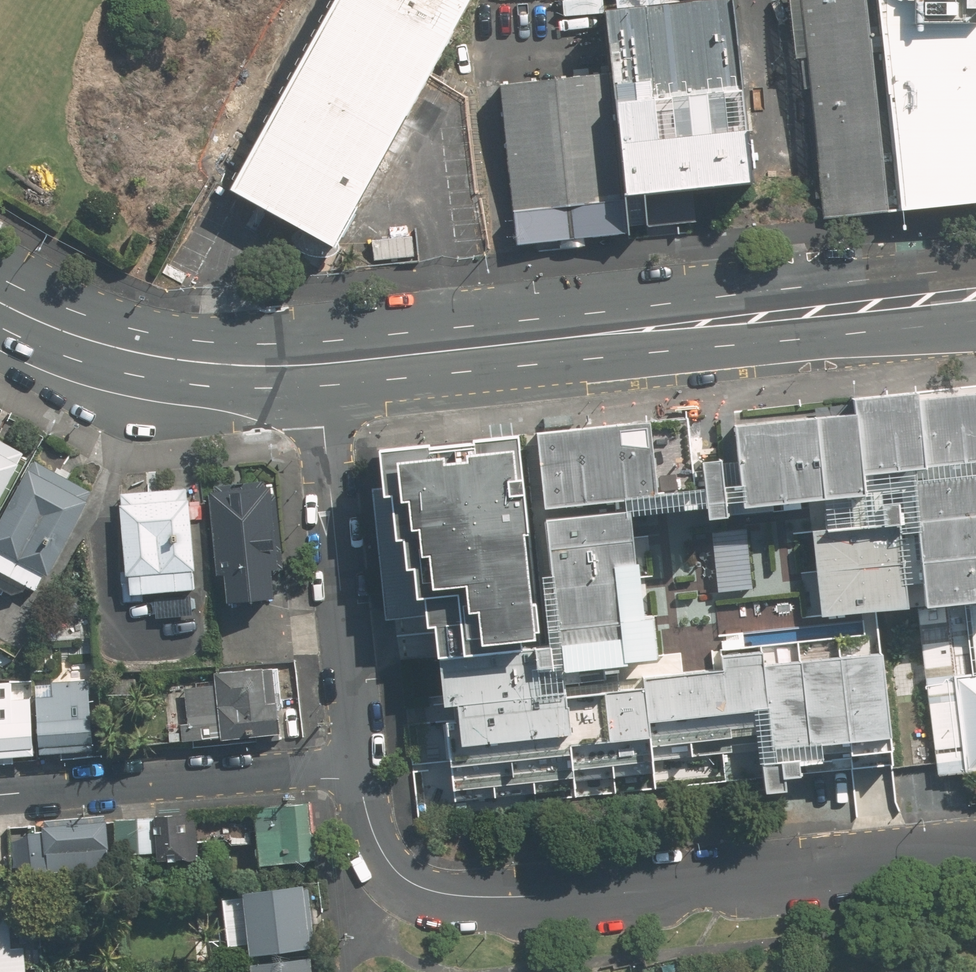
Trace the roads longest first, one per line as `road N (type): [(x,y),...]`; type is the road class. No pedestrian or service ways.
road 1 (residential): [(359,766),(365,806),(388,857),(408,879),(458,895),(975,857)]
road 2 (secondary): [(316,362),(975,294)]
road 3 (residential): [(316,362),(359,766)]
road 4 (residential): [(359,766),(0,794)]
road 5 (secondary): [(0,302),(74,334),(181,360),(316,362)]

